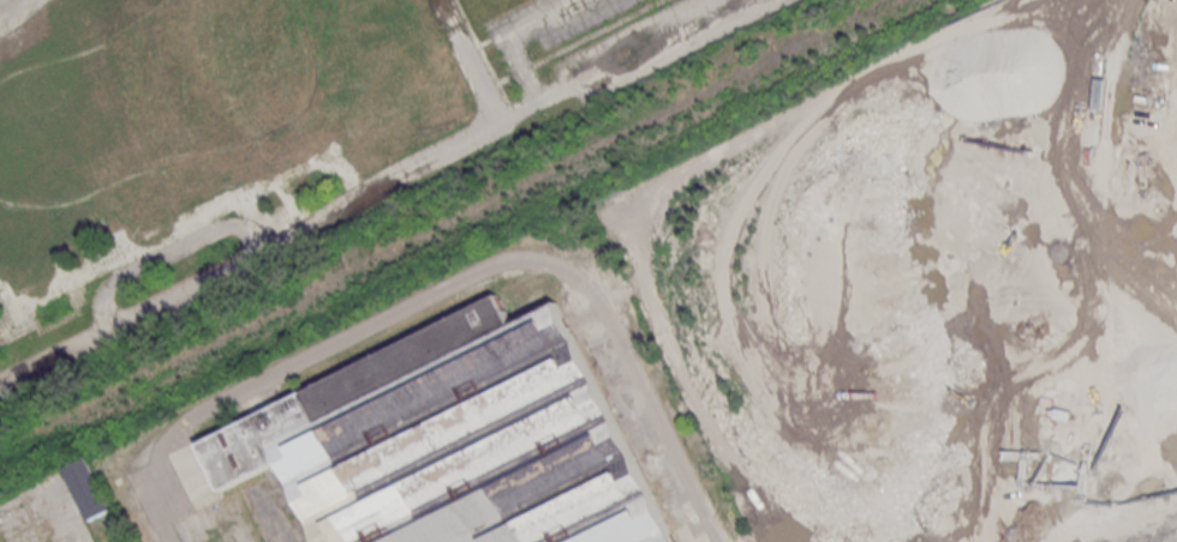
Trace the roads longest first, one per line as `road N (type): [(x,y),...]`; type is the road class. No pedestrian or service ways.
road 1 (track): [(537,100),(503,30),(561,0)]

